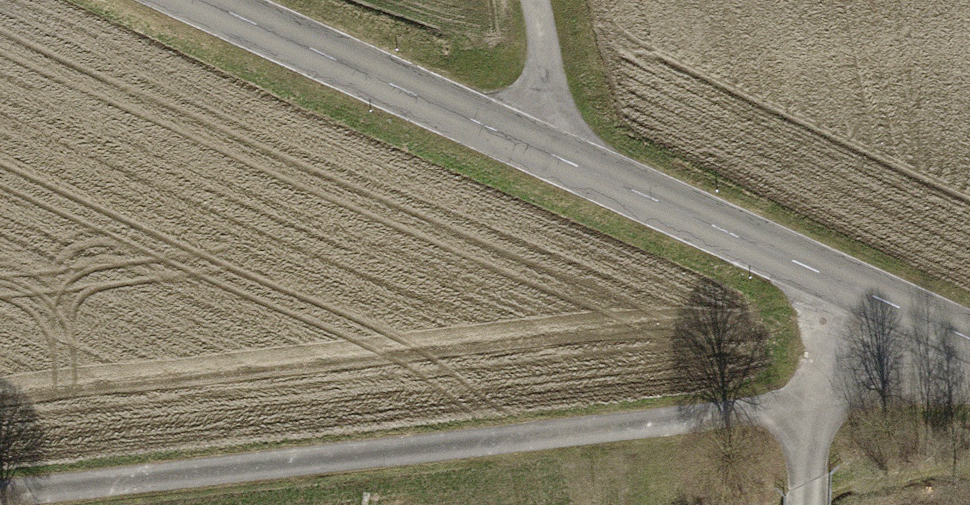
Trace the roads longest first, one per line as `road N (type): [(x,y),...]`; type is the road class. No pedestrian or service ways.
road 1 (track): [(896,305),(815,404),(0,504)]
road 2 (tertiary): [(186,0),(969,338)]

